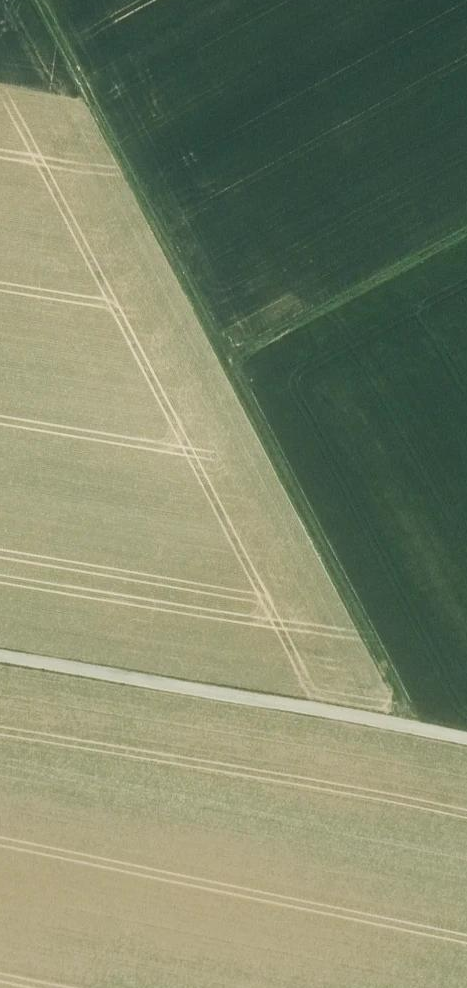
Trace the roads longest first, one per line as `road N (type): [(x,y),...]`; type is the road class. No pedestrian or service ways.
road 1 (track): [(402,725),(399,704),(37,0)]
road 2 (track): [(466,741),(0,657)]
road 3 (track): [(227,363),(466,231)]

